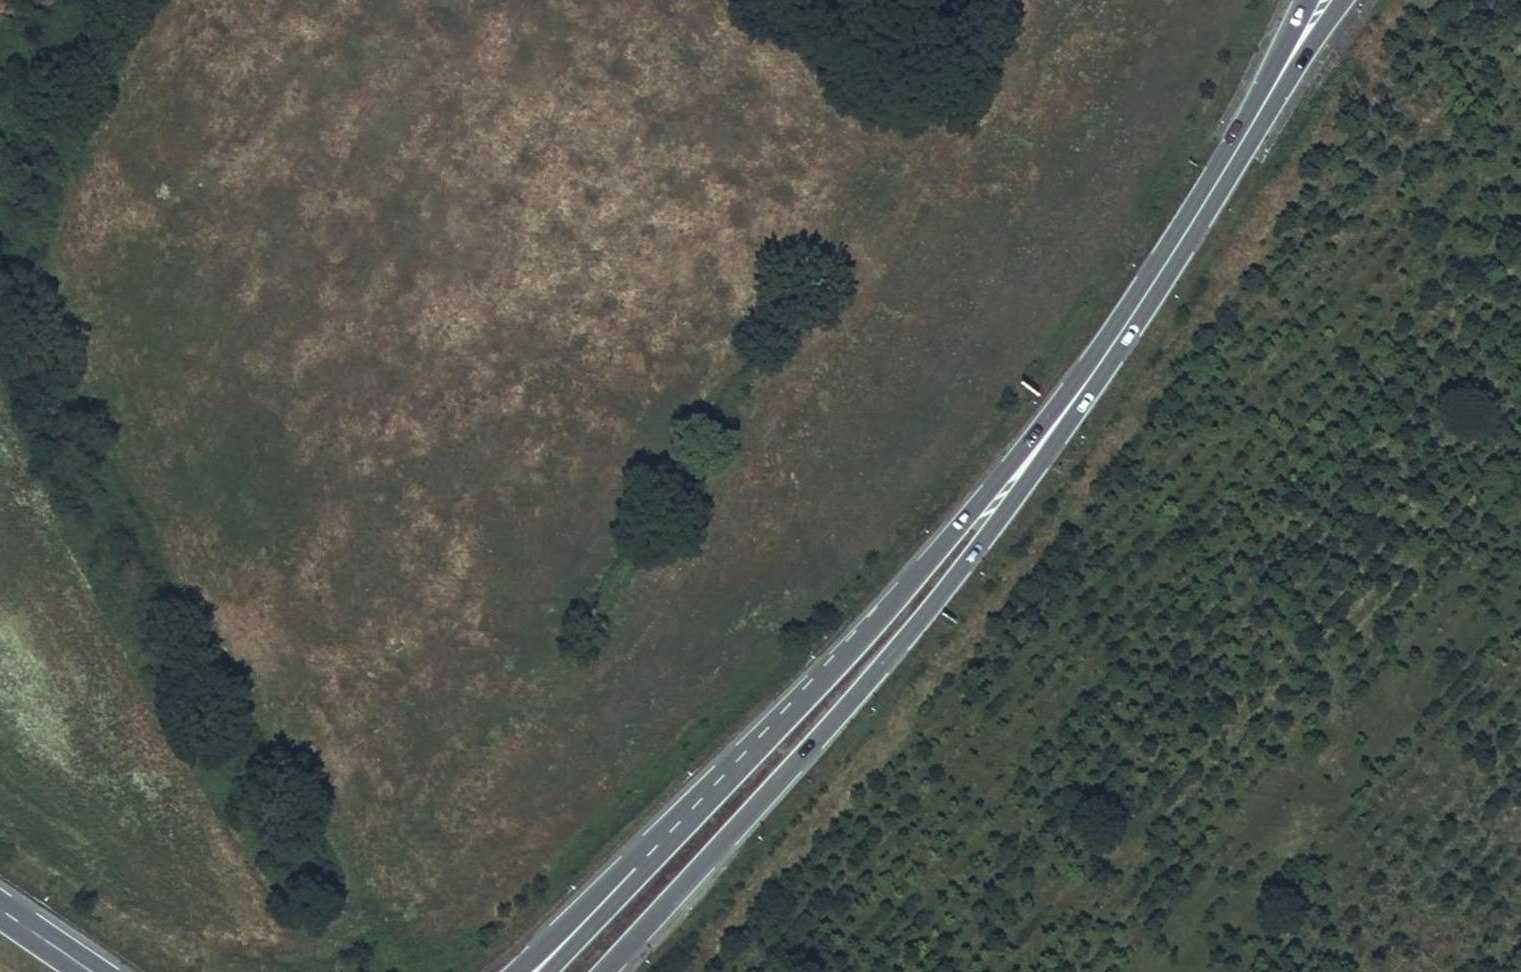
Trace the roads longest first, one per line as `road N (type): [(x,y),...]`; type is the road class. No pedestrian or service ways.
road 1 (secondary): [(1073,410),(981,493),(843,658),(563,945)]
road 2 (secondary): [(597,971),(1019,500),(1073,410)]
road 3 (secondary): [(1308,26),(1073,410)]
road 4 (secondary): [(112,971),(38,926),(0,919)]

